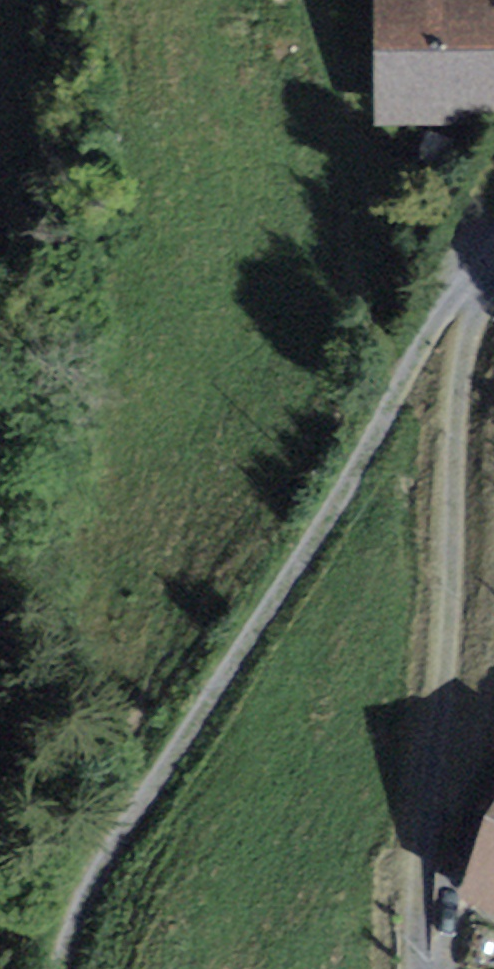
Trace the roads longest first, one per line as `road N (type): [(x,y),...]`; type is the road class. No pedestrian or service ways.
road 1 (track): [(66,968),(108,855),(159,790),(288,590),(439,325),(493,265)]
road 2 (track): [(422,968),(419,929),(452,693),(461,420),(483,292),(476,285)]

